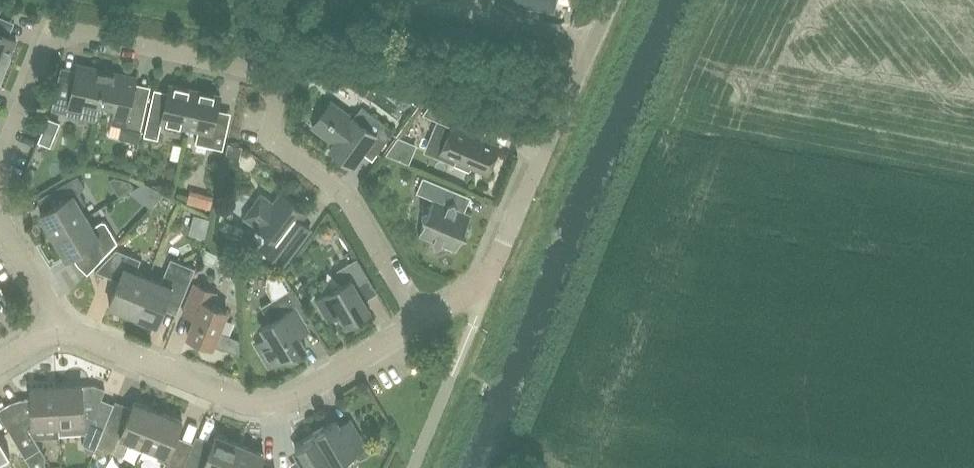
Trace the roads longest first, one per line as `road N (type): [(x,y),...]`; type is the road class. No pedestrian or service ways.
road 1 (residential): [(424,323),(344,196),(279,132),(272,93),(259,75),(76,31),(51,52),(0,158)]
road 2 (residential): [(59,324),(265,405),(294,400),(424,323)]
road 3 (unclassified): [(488,279),(593,42)]
road 4 (residential): [(593,42),(460,9)]

